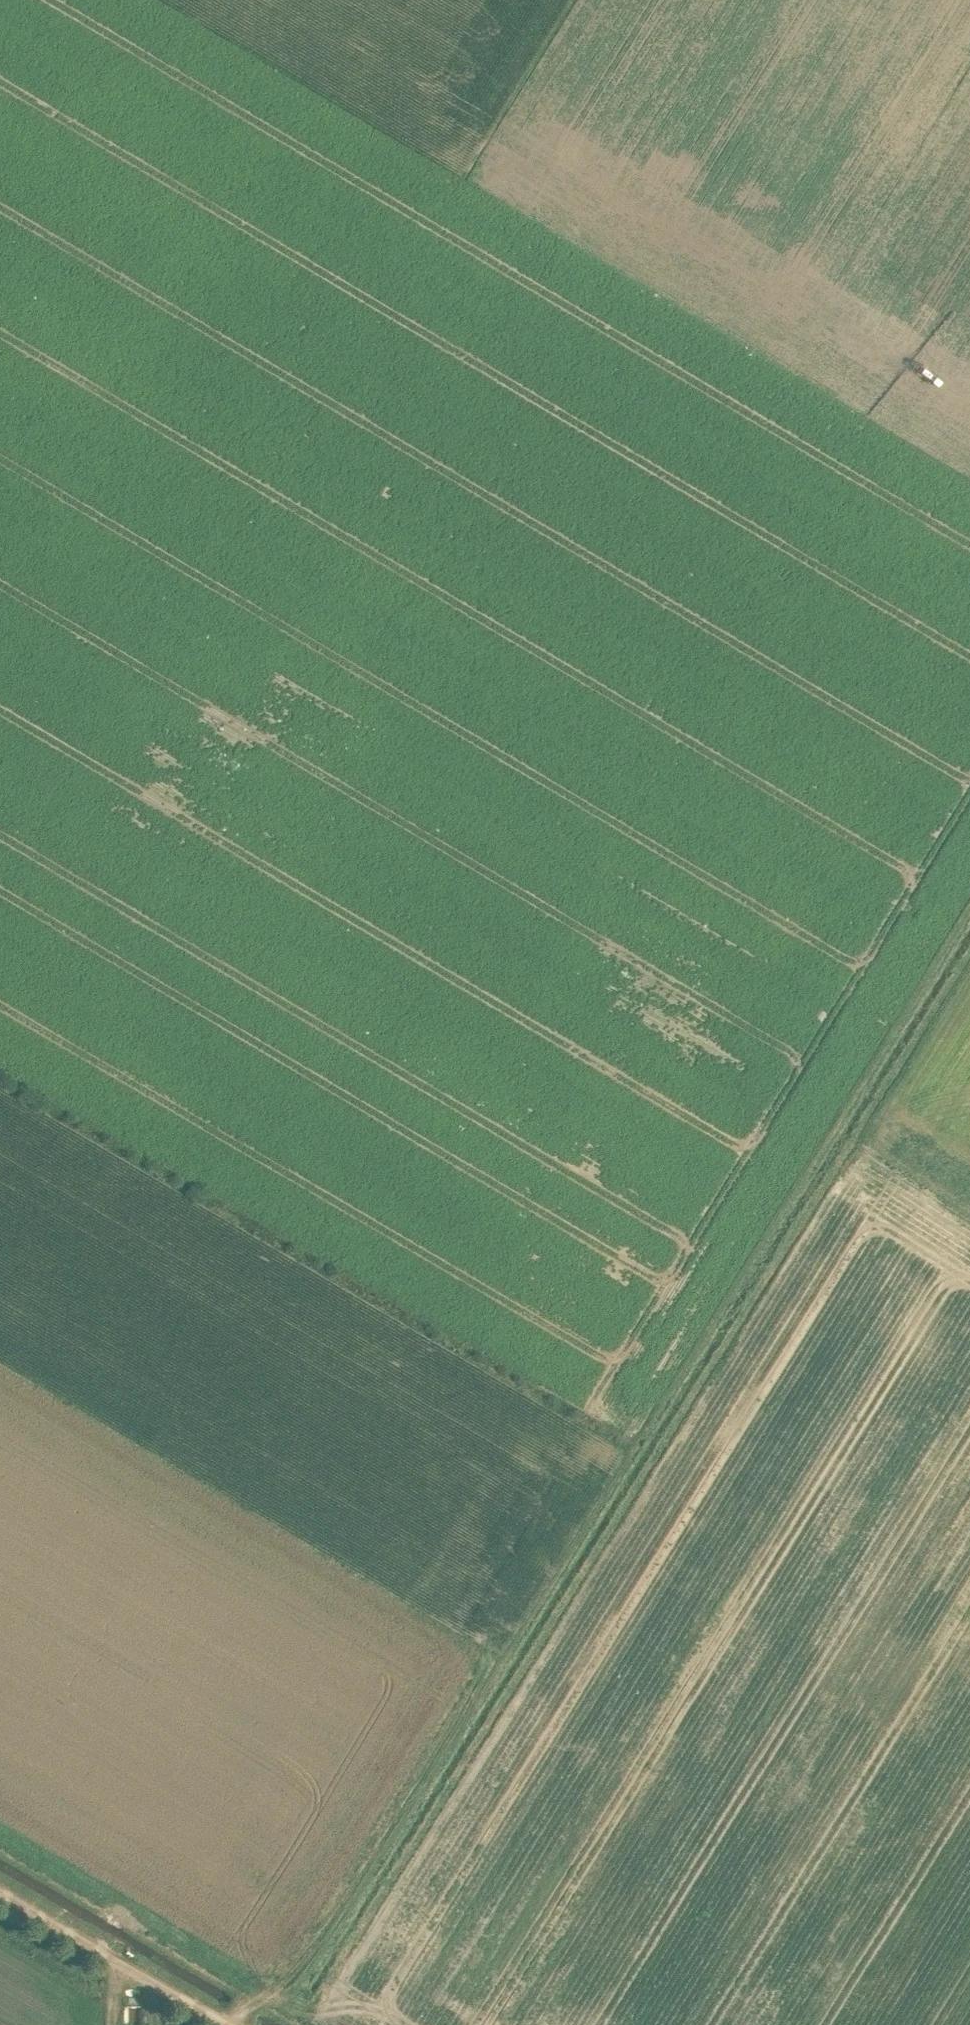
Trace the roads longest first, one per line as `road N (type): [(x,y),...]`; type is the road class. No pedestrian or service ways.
road 1 (track): [(0,1893),(230,2024)]

